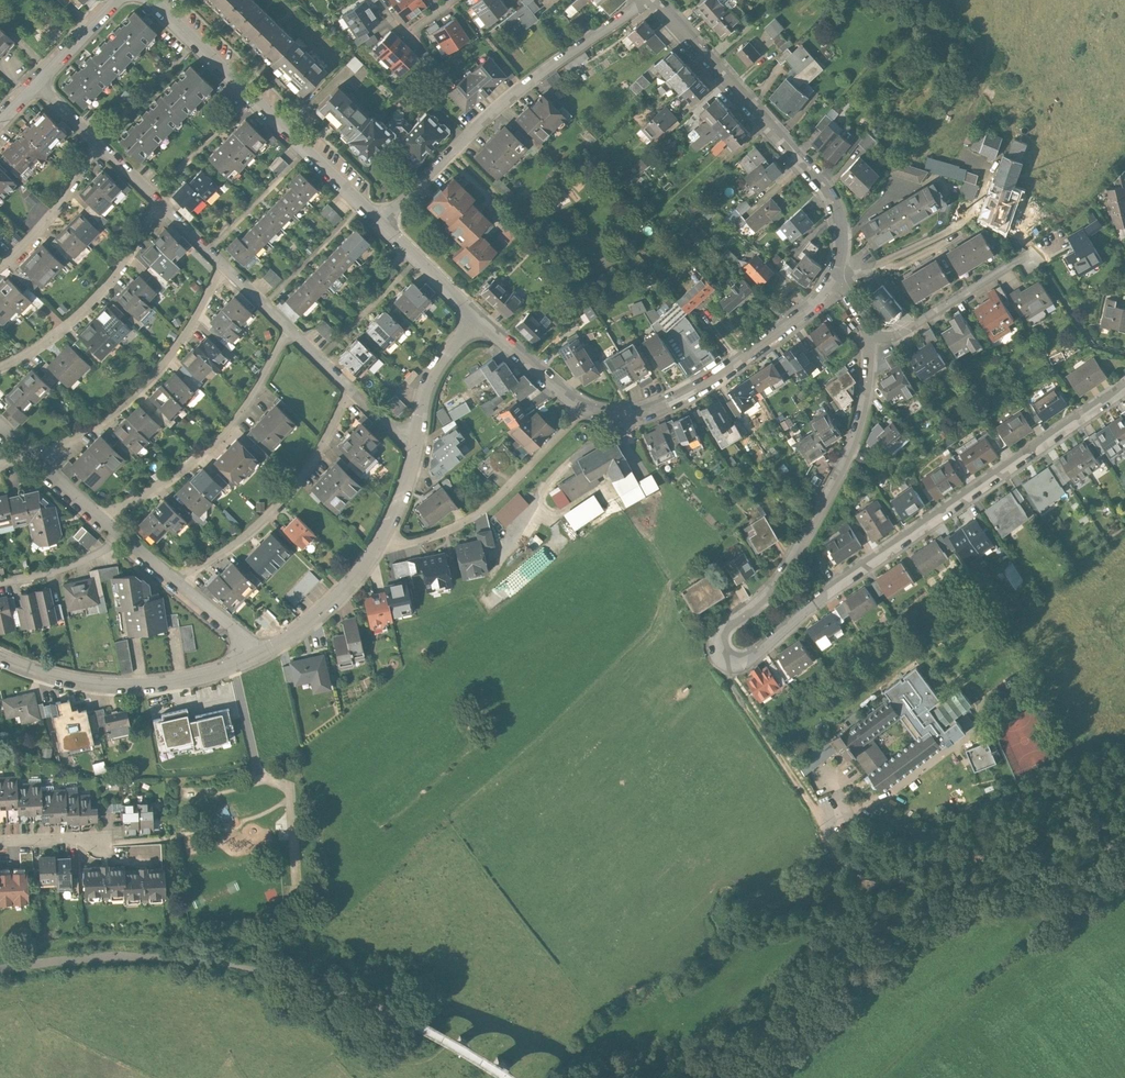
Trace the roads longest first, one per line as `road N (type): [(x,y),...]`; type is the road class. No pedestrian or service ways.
road 1 (residential): [(873,350),(869,391),(828,502),(786,577),(724,628),(717,647),(728,660),(753,657),(816,601),(1124,388)]
road 2 (residential): [(648,0),(527,82),(382,222)]
road 3 (residential): [(655,0),(820,180),(843,235),(838,278)]
road 4 (residential): [(382,222),(151,0)]
road 5 (residential): [(838,278),(710,384),(636,414),(585,410)]
road 6 (residential): [(225,267),(184,340),(143,388),(36,459)]
road 7 (residential): [(290,327),(240,418),(195,460),(101,516)]
road 8 (residential): [(0,656),(88,681),(139,683),(219,671),(262,655)]
road 9 (residential): [(176,578),(238,540),(286,498),(350,386)]
road 10 (residential): [(377,546),(436,535),(493,503),(585,410)]
road 11 (residential): [(165,208),(76,321),(0,369)]
road 12 (residential): [(873,350),(1059,239)]
road 13 (track): [(814,810),(739,697),(728,660)]
road 14 (residential): [(262,655),(339,596),(377,546)]
road 15 (residential): [(101,147),(61,205),(0,269)]
road 16 (residential): [(413,441),(426,384),(478,319)]
road 17 (track): [(1010,929),(1042,894),(1124,848)]
road 18 (residential): [(585,410),(478,319)]
road 19 (residential): [(478,319),(382,222)]
road 20 (residential): [(128,539),(73,567),(0,583)]
road 21 (track): [(857,873),(843,904),(772,960)]

